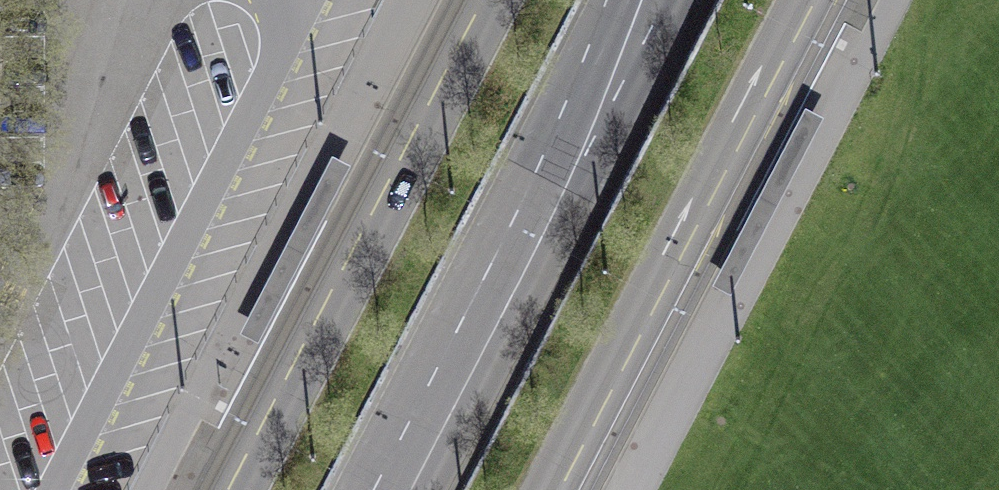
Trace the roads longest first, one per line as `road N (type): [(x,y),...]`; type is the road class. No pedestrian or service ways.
road 1 (primary): [(479,0),(220,489)]
road 2 (primary): [(644,0),(387,489)]
road 3 (primary): [(567,489),(816,0)]

